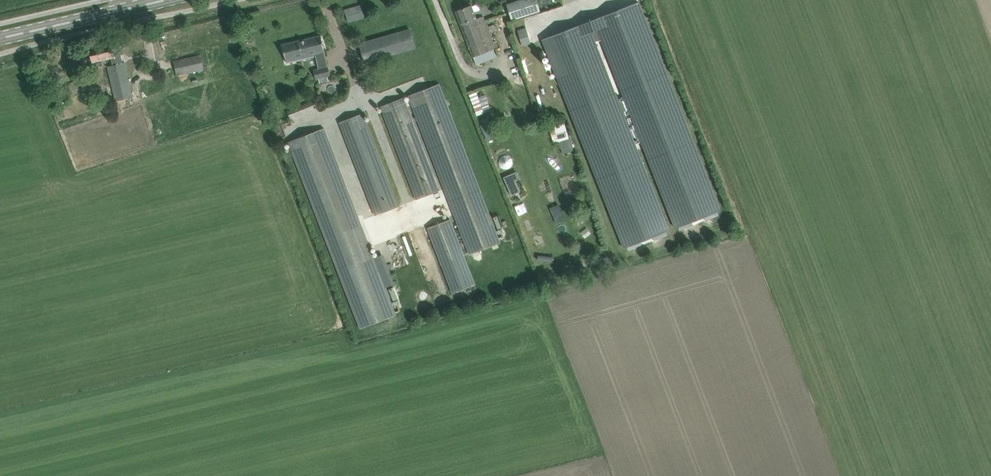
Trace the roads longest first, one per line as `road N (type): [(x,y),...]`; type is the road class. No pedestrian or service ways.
road 1 (primary): [(0,39),(171,0)]

